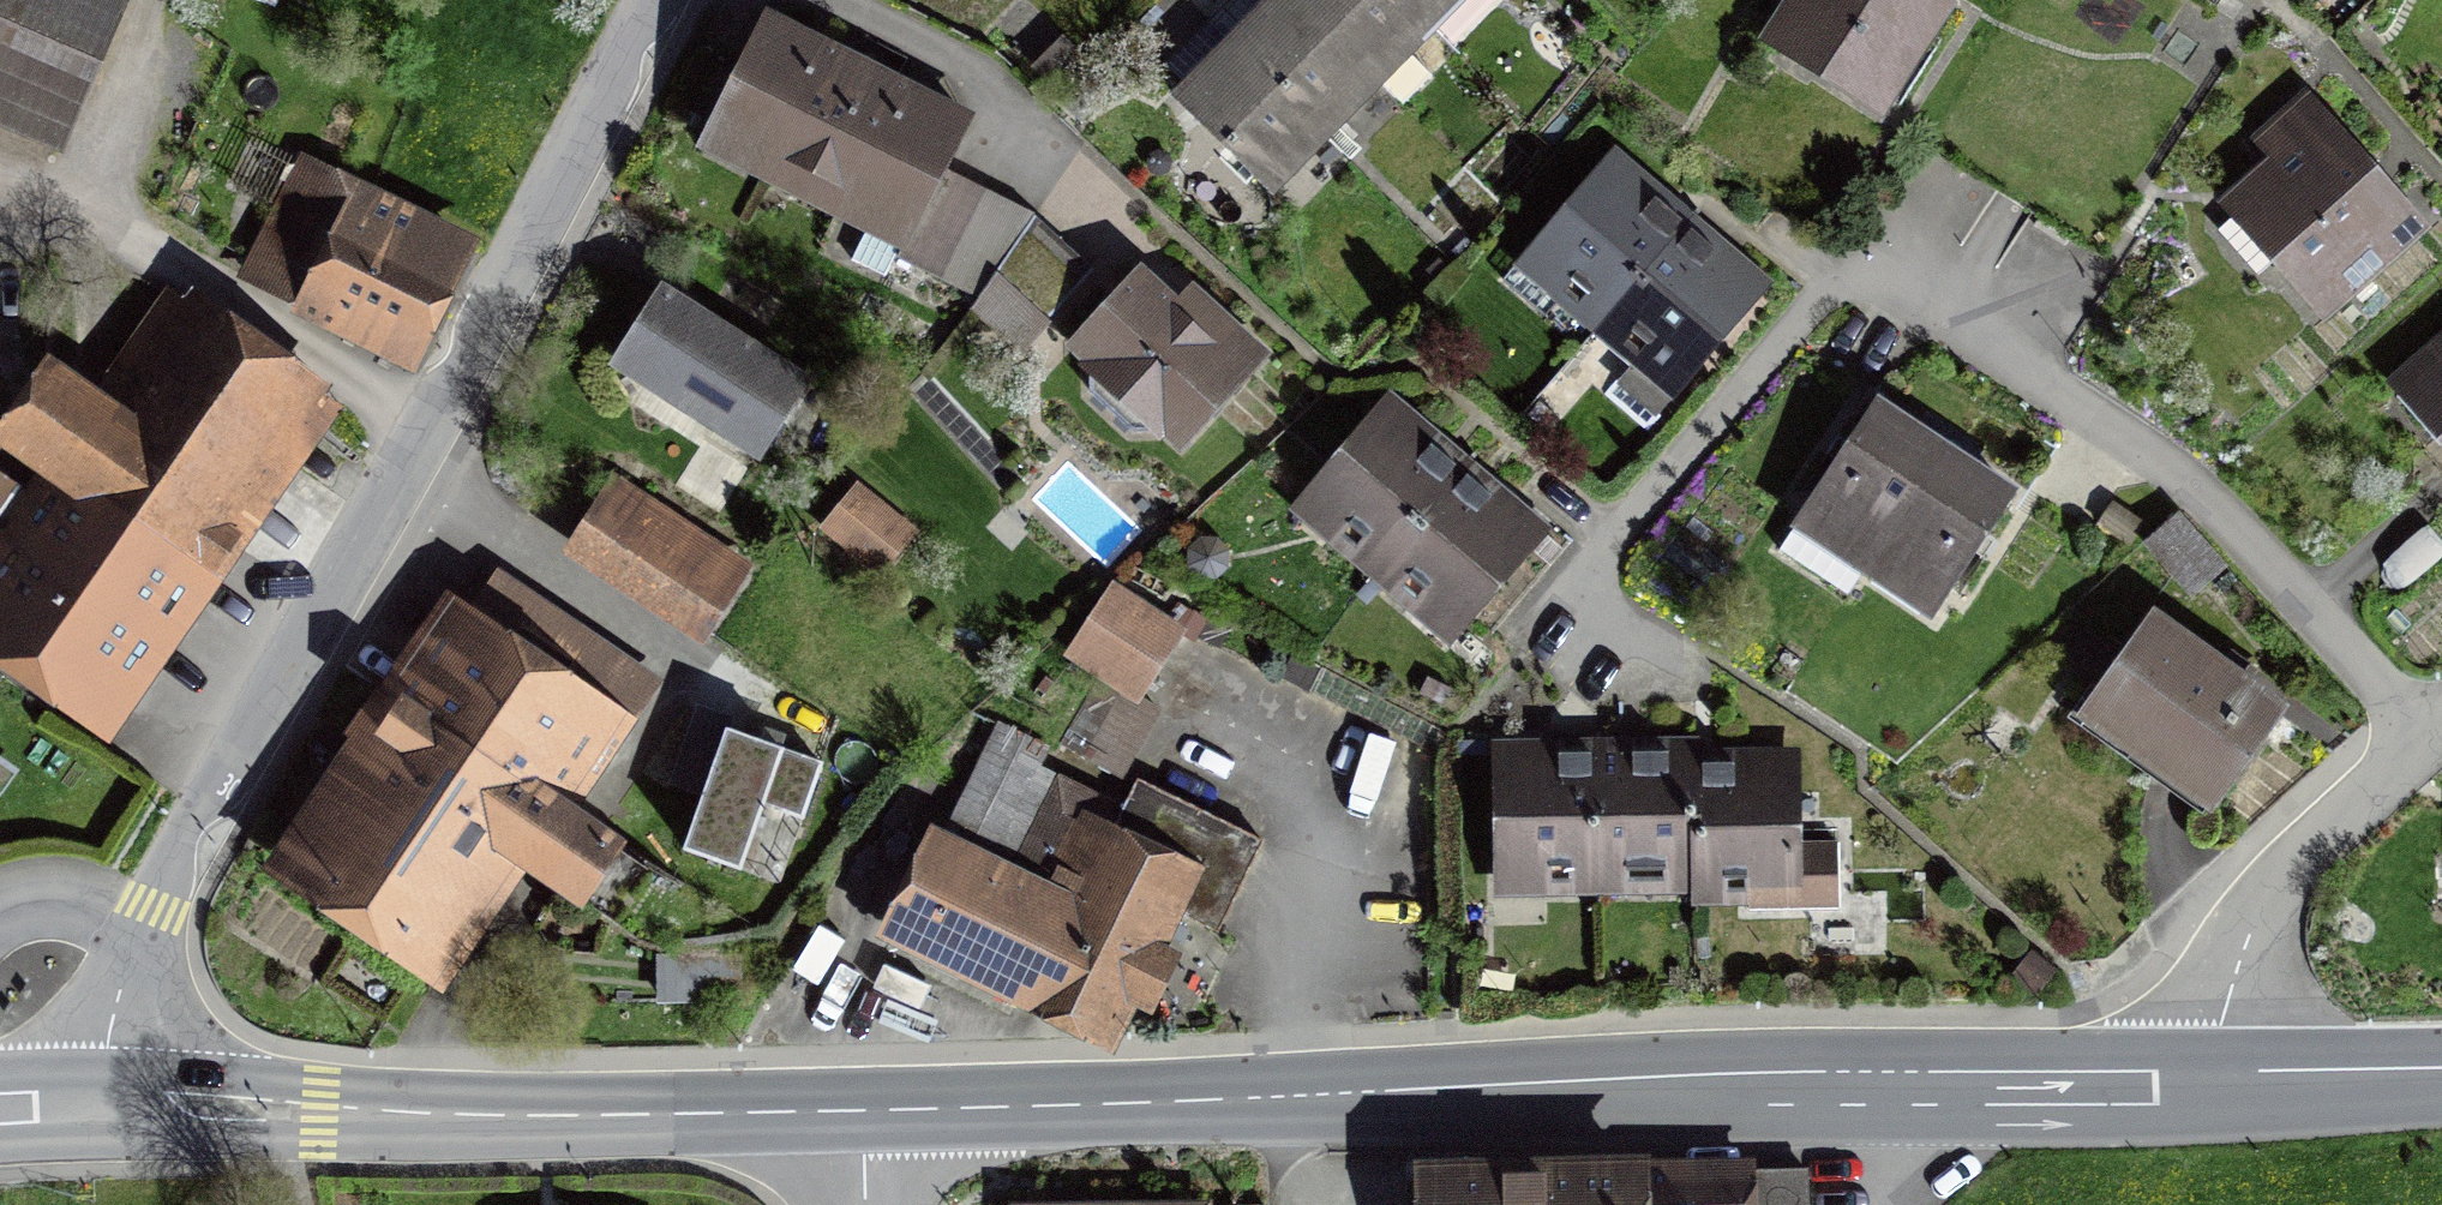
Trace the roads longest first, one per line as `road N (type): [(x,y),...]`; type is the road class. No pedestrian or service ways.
road 1 (secondary): [(2217,1088),(864,1112)]
road 2 (residential): [(2419,750),(2204,494),(1852,260),(1588,570),(1575,610),(1695,687)]
road 3 (unclassified): [(101,1104),(114,1014),(143,925),(665,0)]
road 4 (secondary): [(864,1112),(311,1112),(101,1104)]
road 5 (residential): [(2217,1088),(2241,977),(2290,880),(2419,750)]
road 6 (secondary): [(2441,1083),(2217,1088)]

